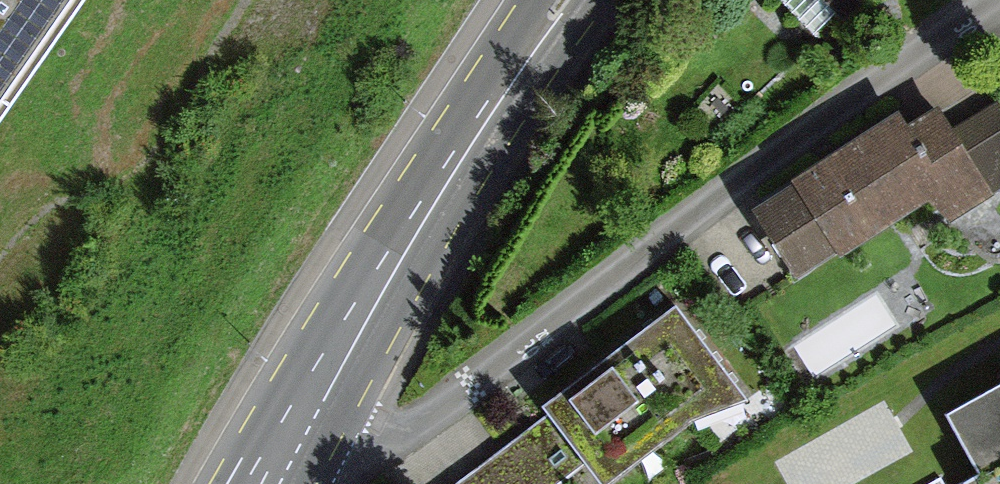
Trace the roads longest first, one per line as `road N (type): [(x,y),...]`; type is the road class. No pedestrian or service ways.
road 1 (residential): [(298,427),(370,442),(405,433),(897,63),(998,0)]
road 2 (primary): [(569,0),(472,139),(298,427)]

